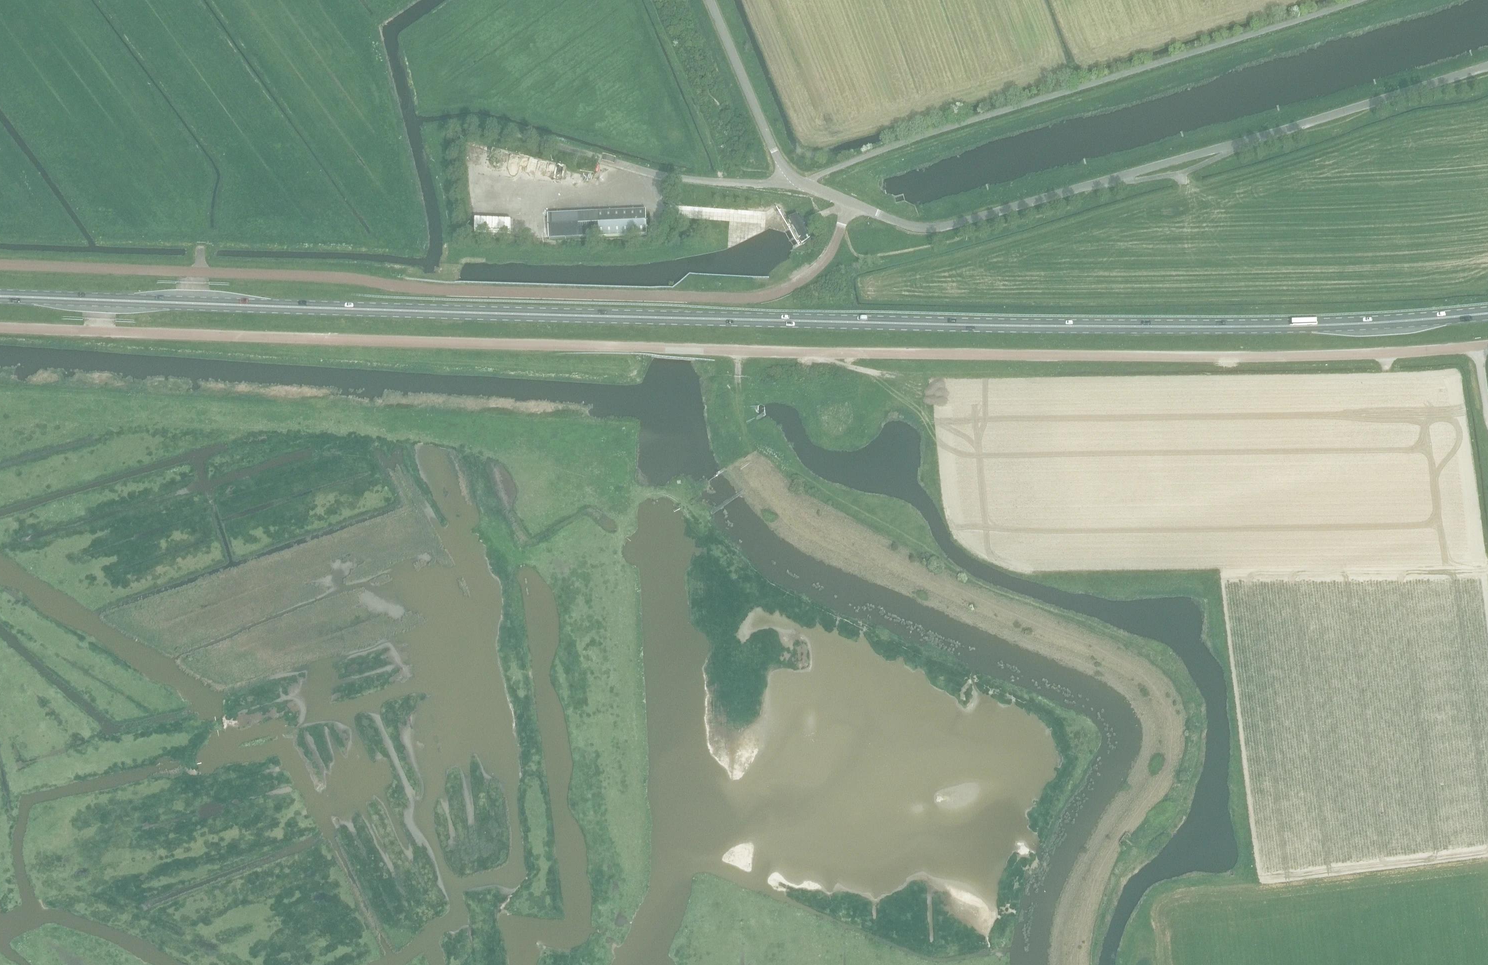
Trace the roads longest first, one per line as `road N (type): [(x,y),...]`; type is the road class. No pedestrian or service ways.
road 1 (primary): [(0,296),(949,325),(1338,325),(1487,313)]
road 2 (unclassified): [(0,328),(943,356),(1386,356),(1478,345)]
road 3 (unclassified): [(0,265),(755,299),(784,291),(822,266),(852,205)]
road 4 (unclassified): [(852,205),(917,229),(959,224),(1487,66)]
road 5 (unclassified): [(852,205),(783,168),(709,0)]

